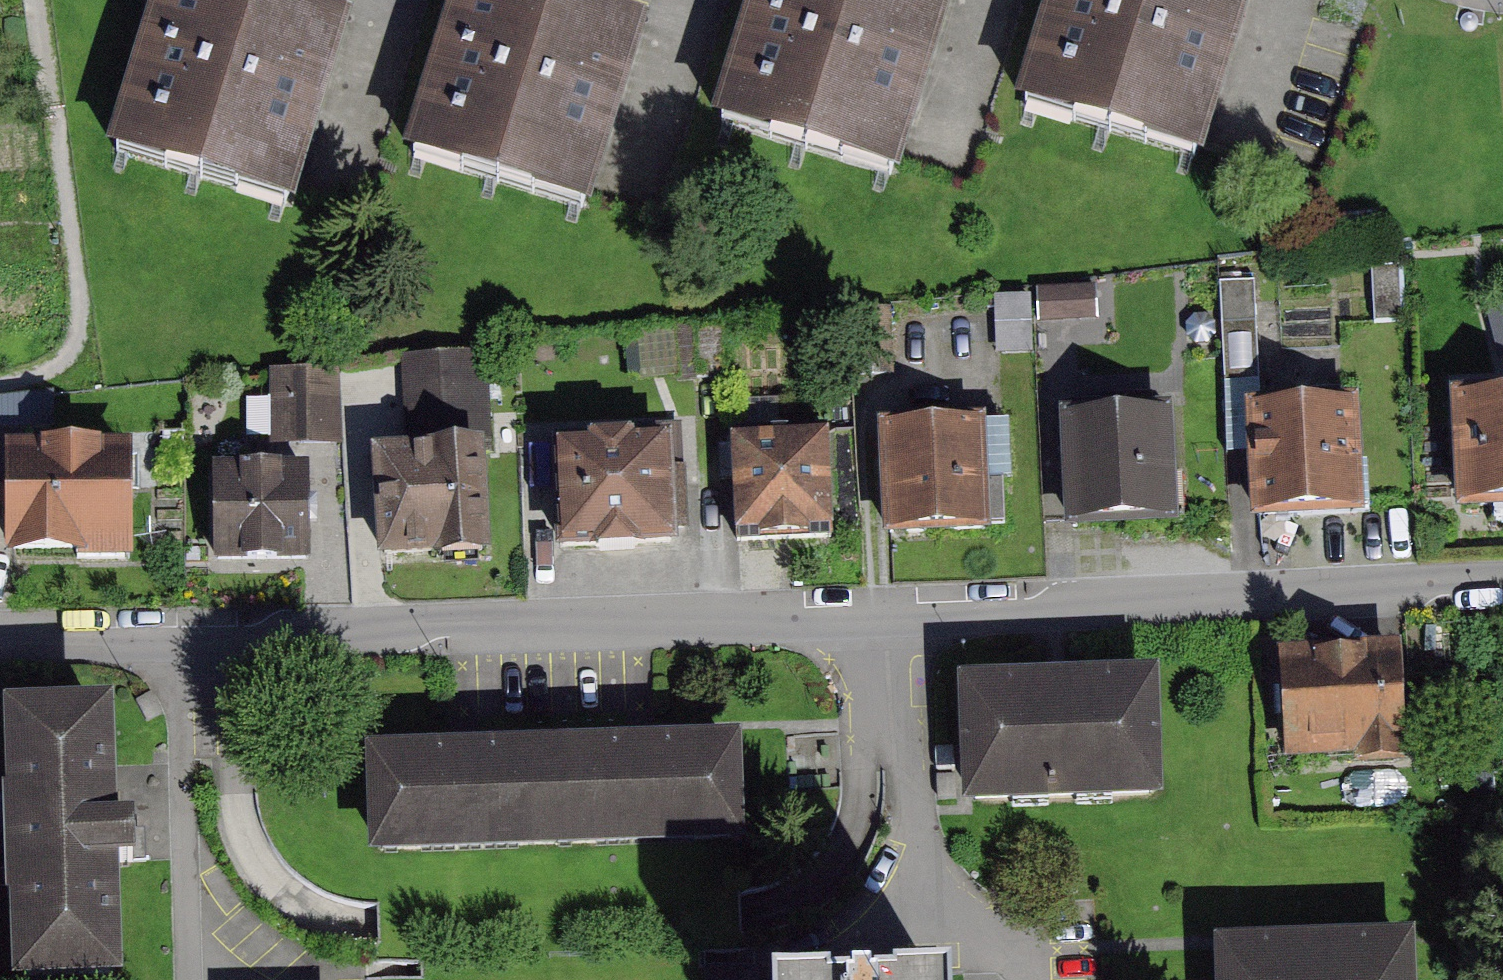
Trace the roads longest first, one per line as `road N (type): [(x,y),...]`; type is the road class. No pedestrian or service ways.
road 1 (residential): [(0,634),(227,639),(1502,585)]

